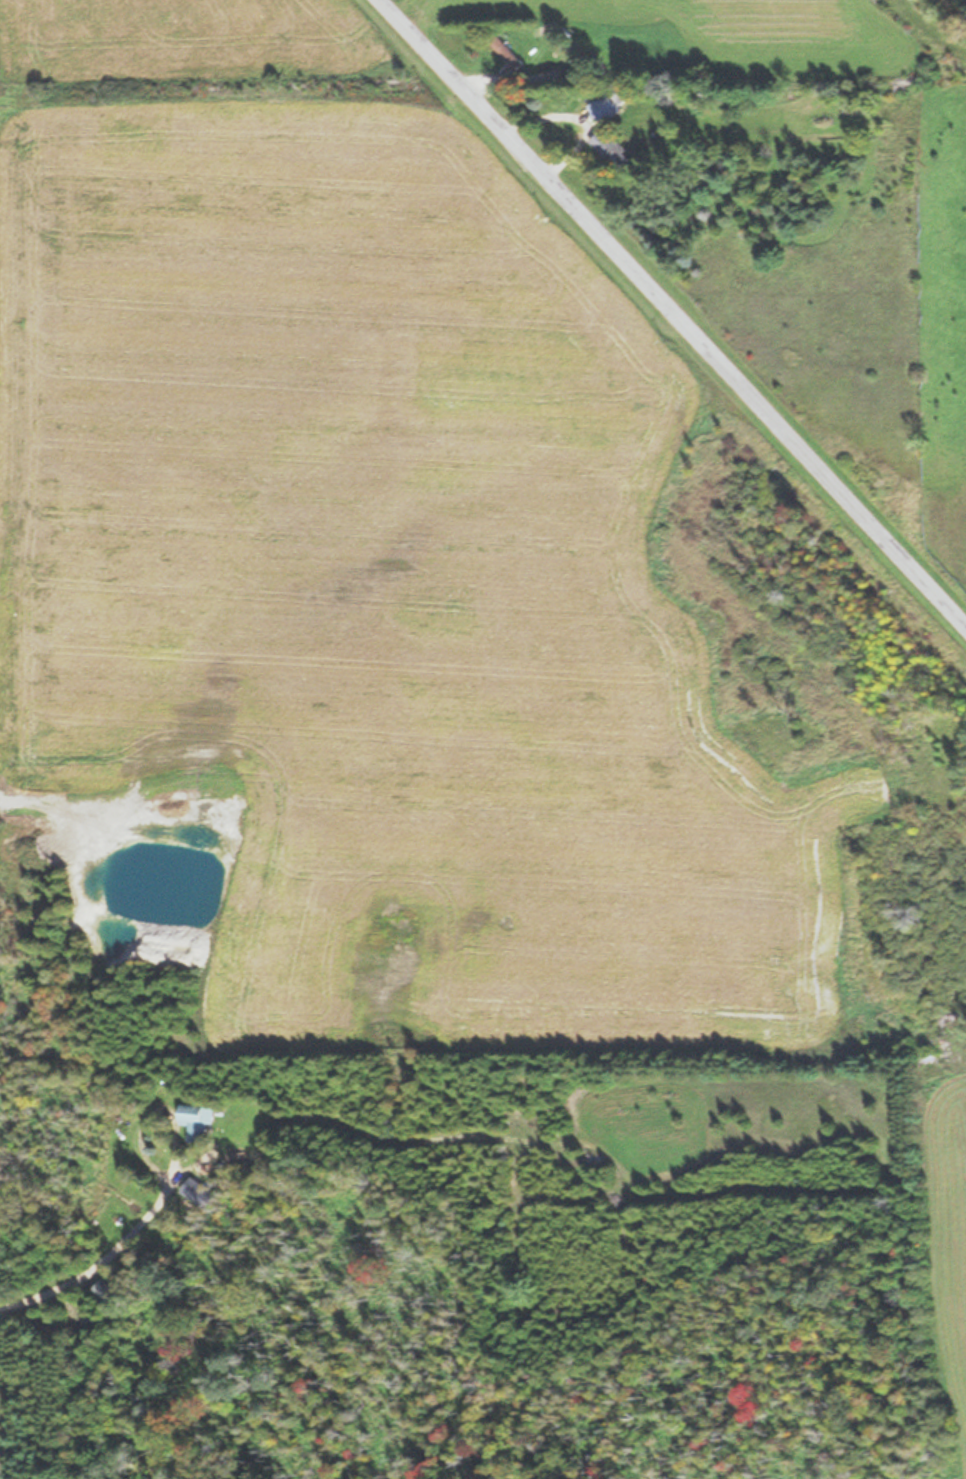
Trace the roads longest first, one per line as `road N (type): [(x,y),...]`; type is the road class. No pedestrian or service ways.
road 1 (residential): [(965,635),(373,0)]

